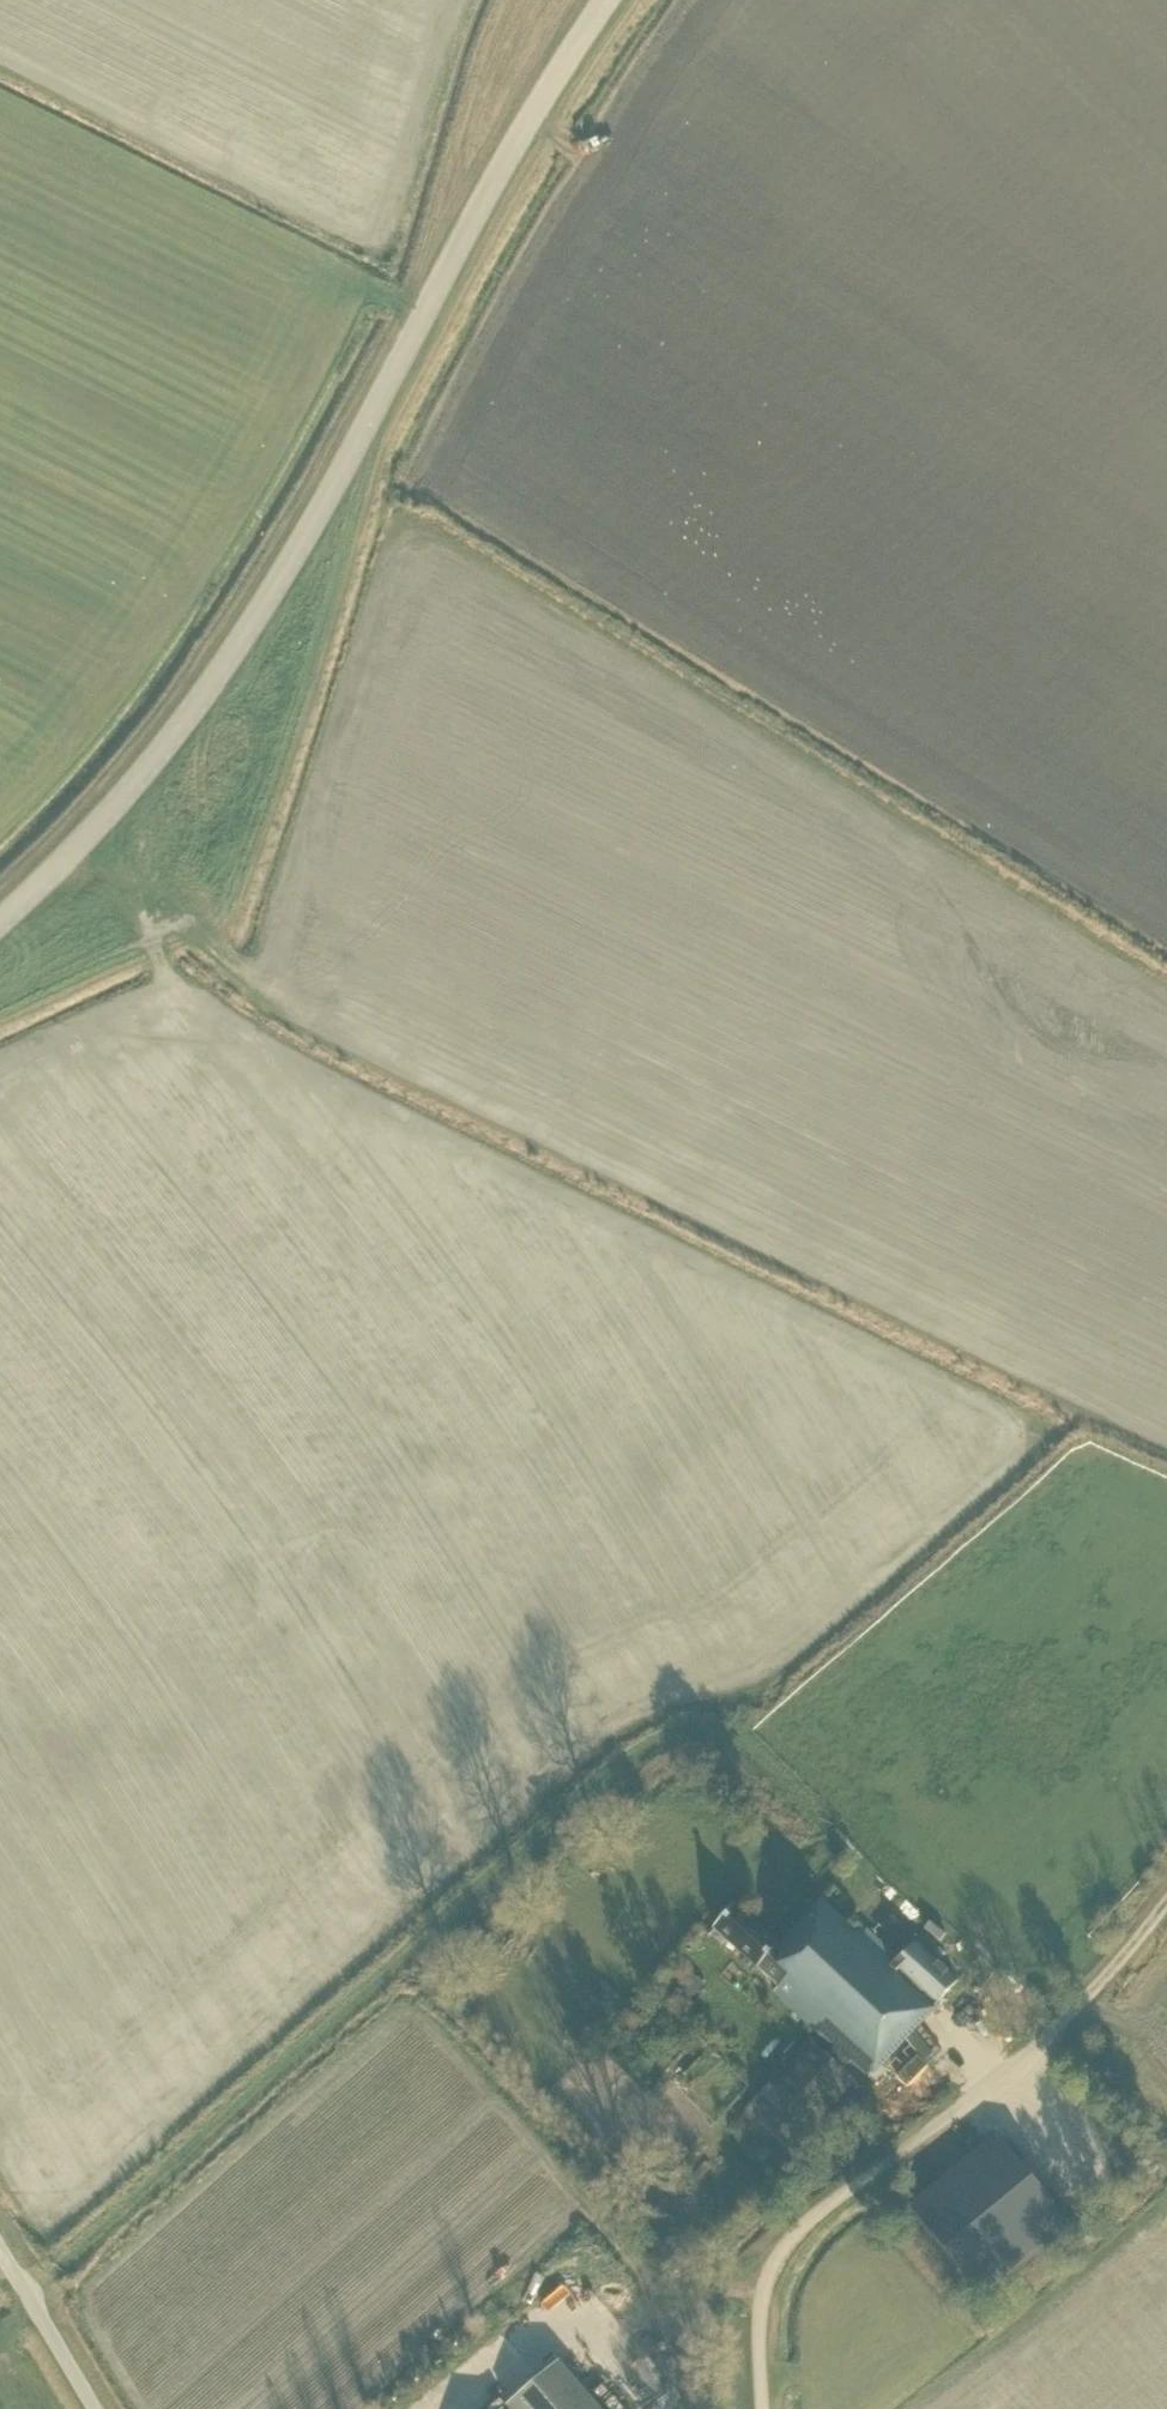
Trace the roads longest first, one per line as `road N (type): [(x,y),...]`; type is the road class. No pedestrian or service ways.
road 1 (tertiary): [(0,926),(163,750),(261,614),(466,233),(608,0)]
road 2 (track): [(35,2300),(652,1748),(717,1744),(754,1755),(864,1872)]
road 3 (unclassified): [(765,2408),(763,2301),(795,2235),(1048,2035),(1166,1904)]
road 4 (unclassified): [(97,2408),(0,2242)]

